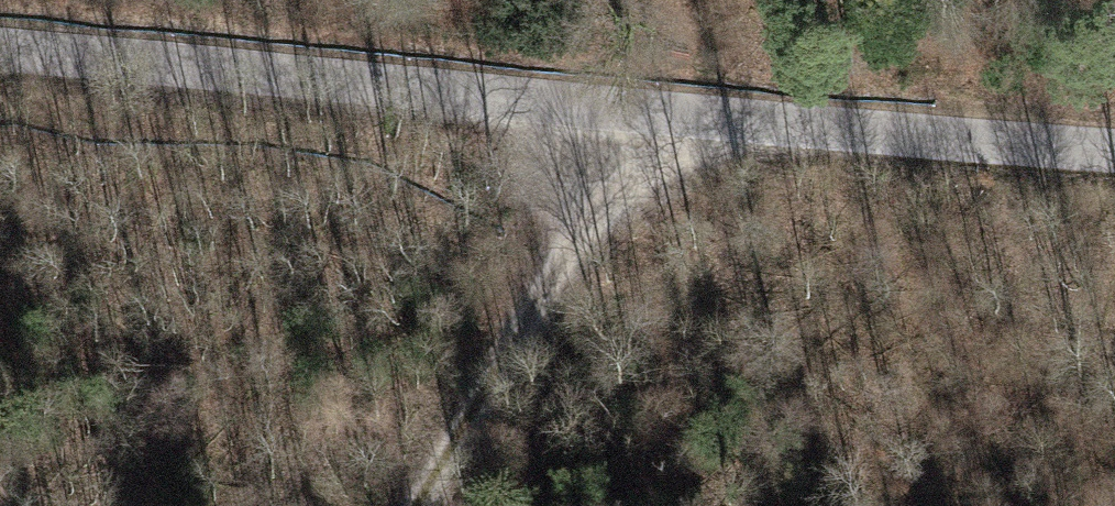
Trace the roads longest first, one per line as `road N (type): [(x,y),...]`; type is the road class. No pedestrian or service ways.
road 1 (unclassified): [(1114,163),(0,76)]
road 2 (track): [(415,505),(637,132)]

